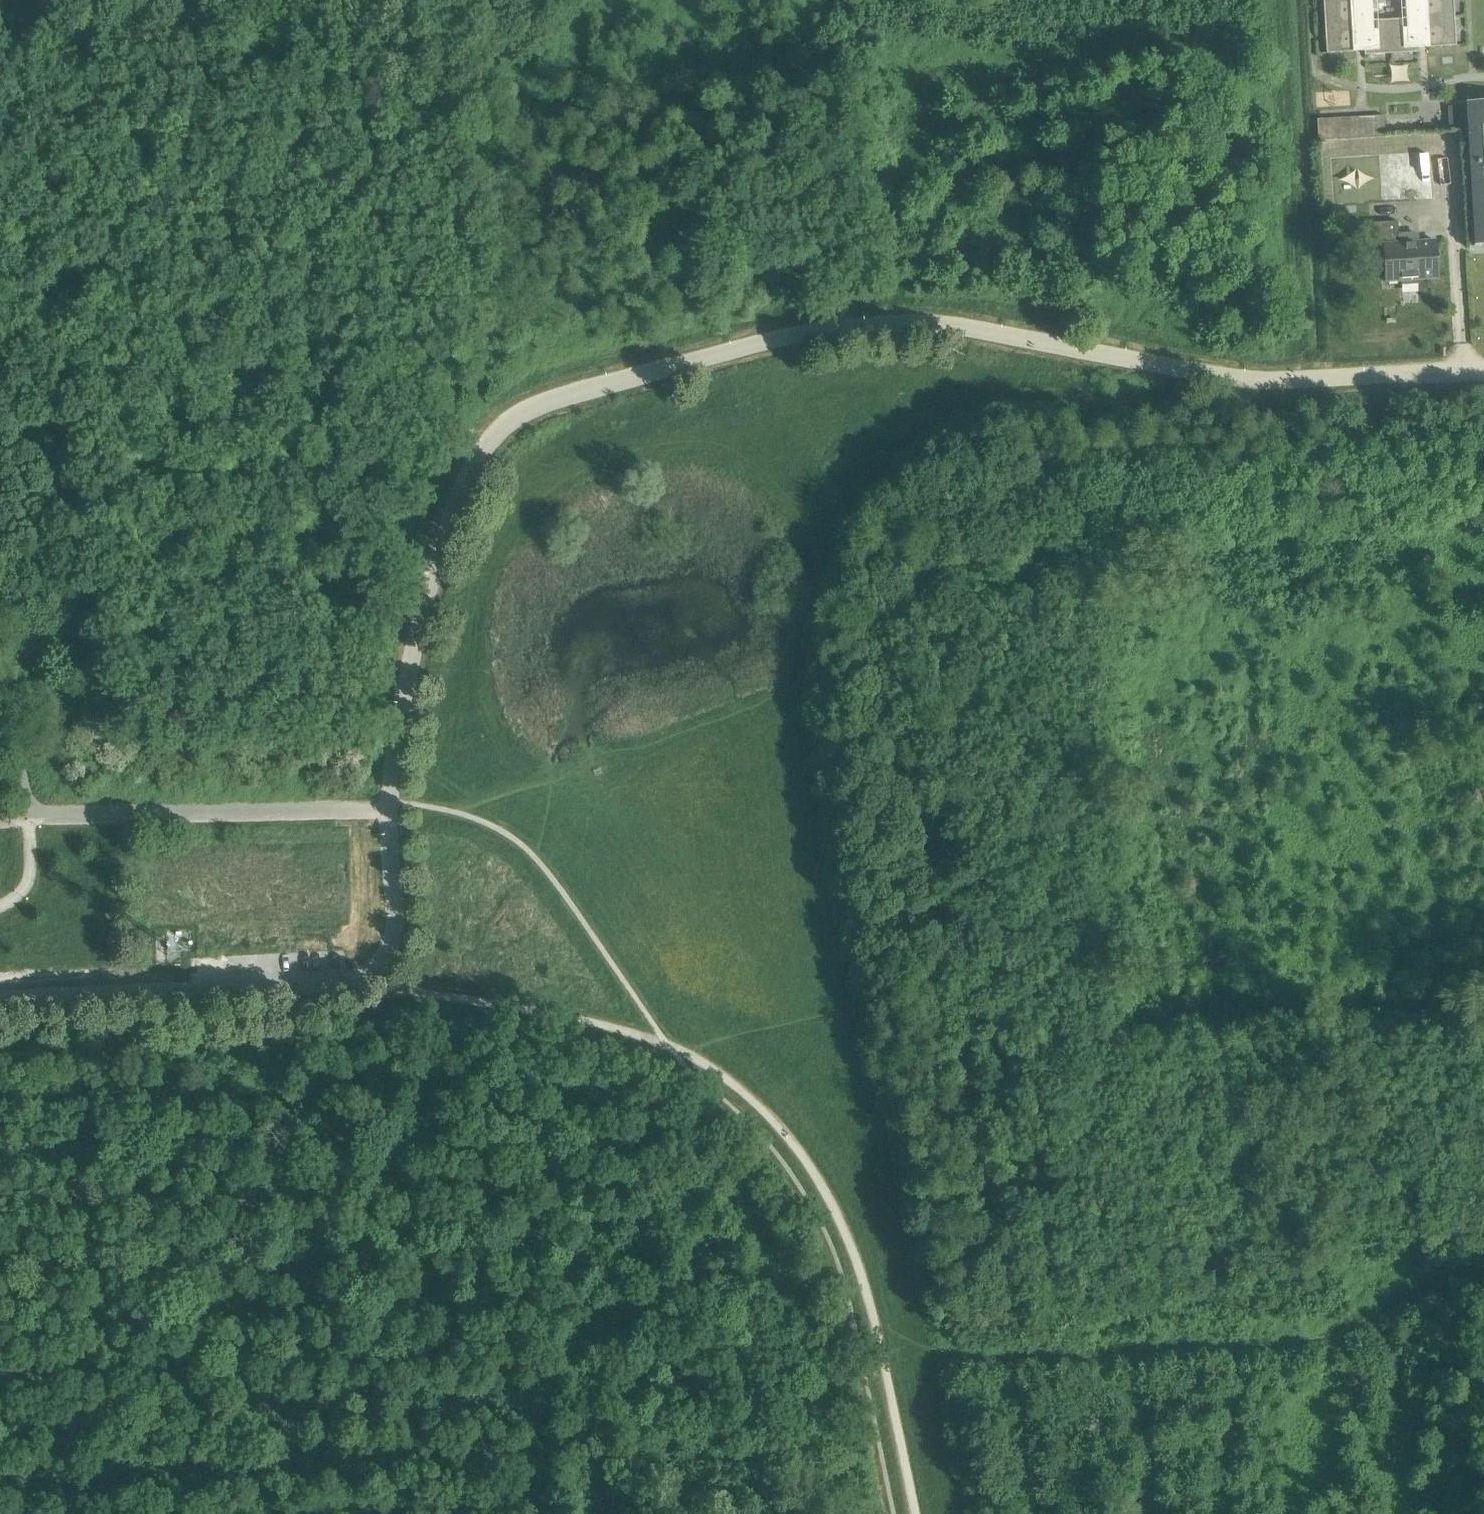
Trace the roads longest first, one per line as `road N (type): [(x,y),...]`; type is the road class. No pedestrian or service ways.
road 1 (unclassified): [(0,1000),(320,985),(370,974),(396,931),(388,805),(412,648),(449,524),(487,438),(544,403),(816,329),(862,325),(912,324),(1276,378),(1483,368)]
road 2 (track): [(389,980),(457,1001),(558,1004),(637,1022),(716,1066),(781,1121),(831,1200),(859,1270),(914,1513)]

